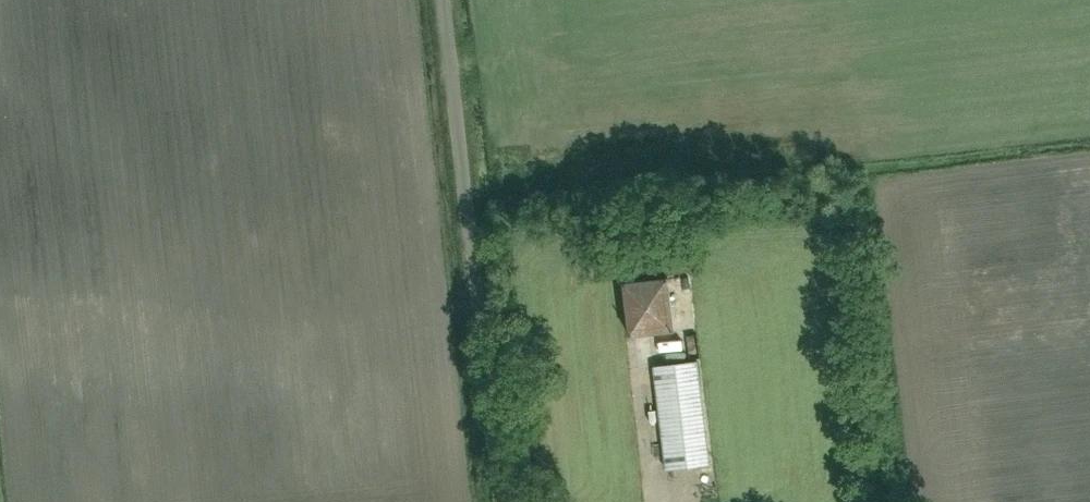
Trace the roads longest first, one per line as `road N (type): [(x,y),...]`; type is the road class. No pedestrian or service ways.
road 1 (residential): [(498,501),(443,0)]

